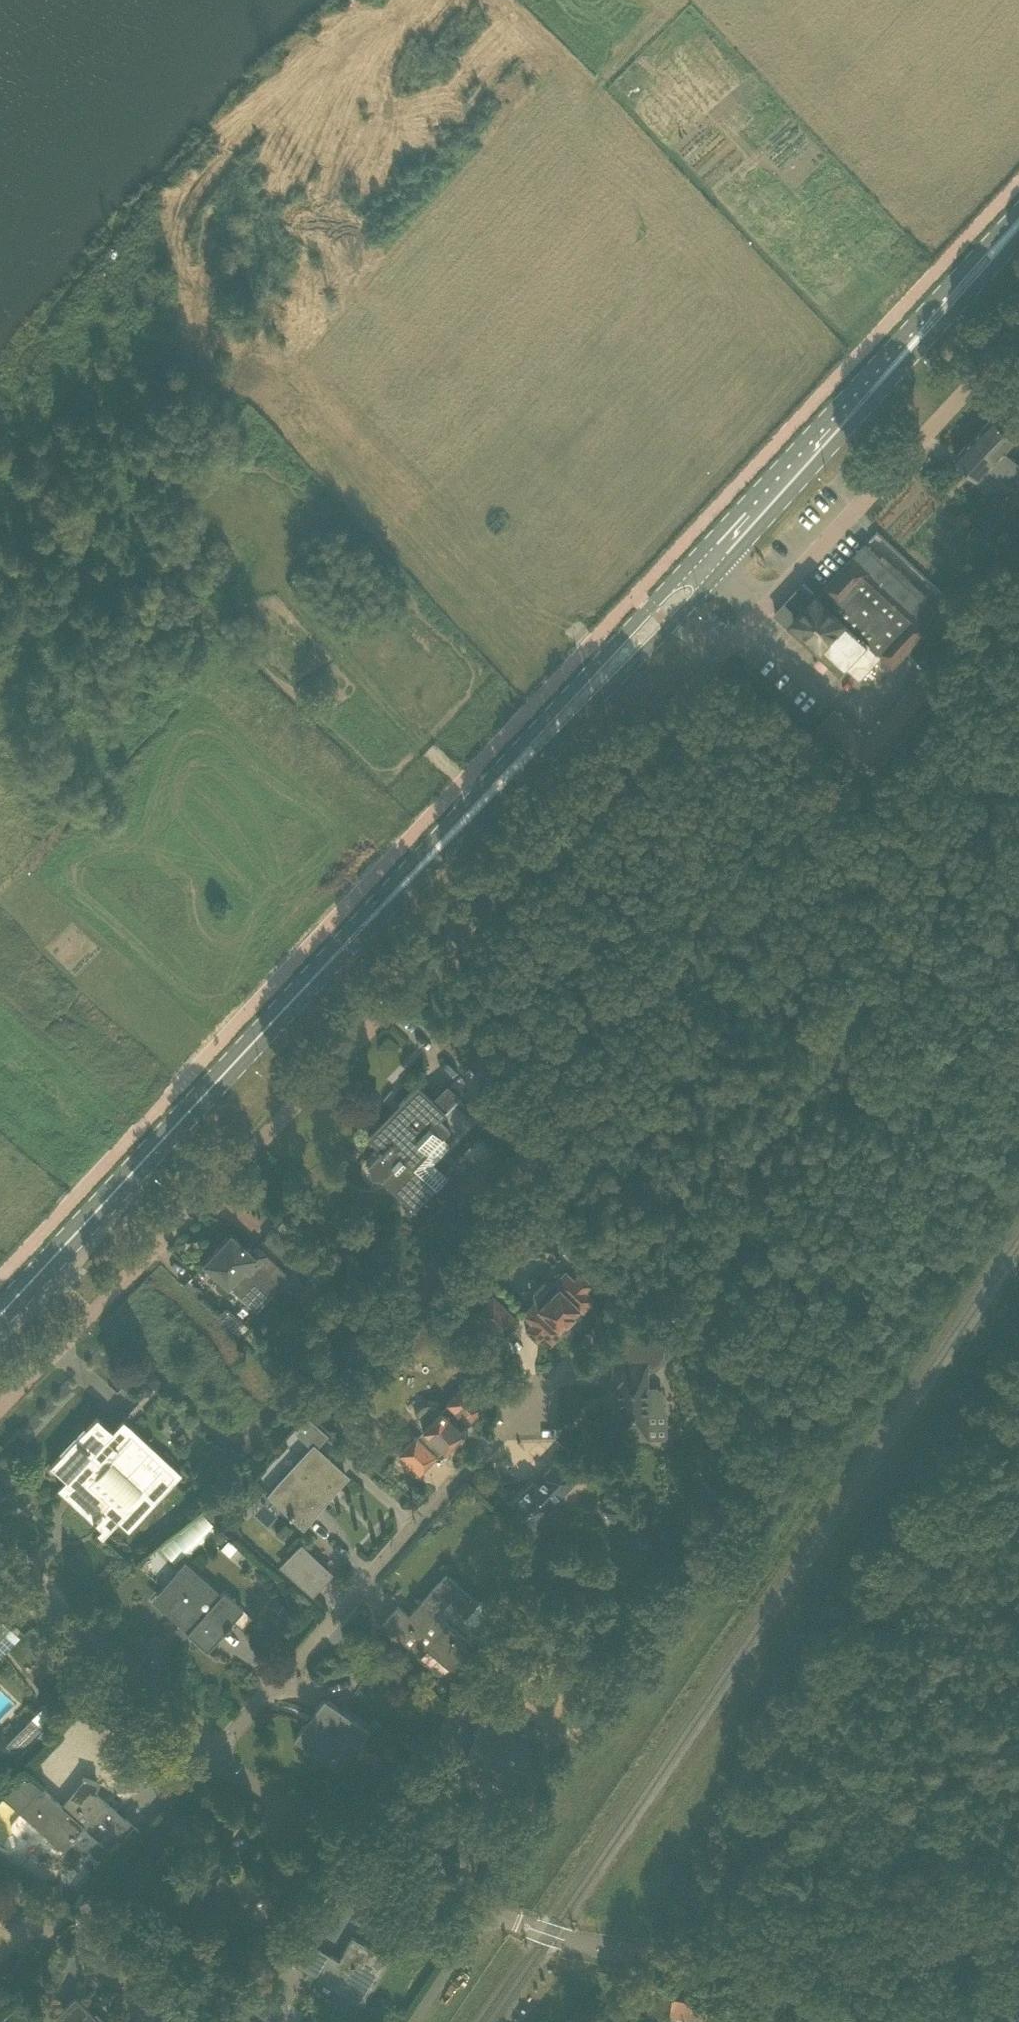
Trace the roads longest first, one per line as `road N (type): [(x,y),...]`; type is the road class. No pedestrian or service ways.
road 1 (residential): [(0,1414),(412,1006),(718,667),(760,608)]
road 2 (secondary): [(0,1315),(366,923)]
road 3 (secondary): [(366,923),(672,625),(697,599),(709,562)]
road 4 (secondary): [(709,562),(674,580),(650,605),(431,840),(366,923)]
road 5 (residential): [(214,1754),(527,1406)]
road 6 (secondary): [(709,562),(1018,224)]
road 7 (unclassified): [(880,2021),(753,1962),(578,1943),(489,1909)]
road 8 (residential): [(760,608),(1018,332)]
road 9 (residential): [(489,1909),(334,1836),(214,1754)]
road 10 (residential): [(214,1754),(0,1542)]
road 11 (track): [(99,1886),(214,1754)]
road 12 (track): [(889,2021),(915,1993),(1018,1930)]
road 13 (unclassified): [(489,1909),(411,2021)]

